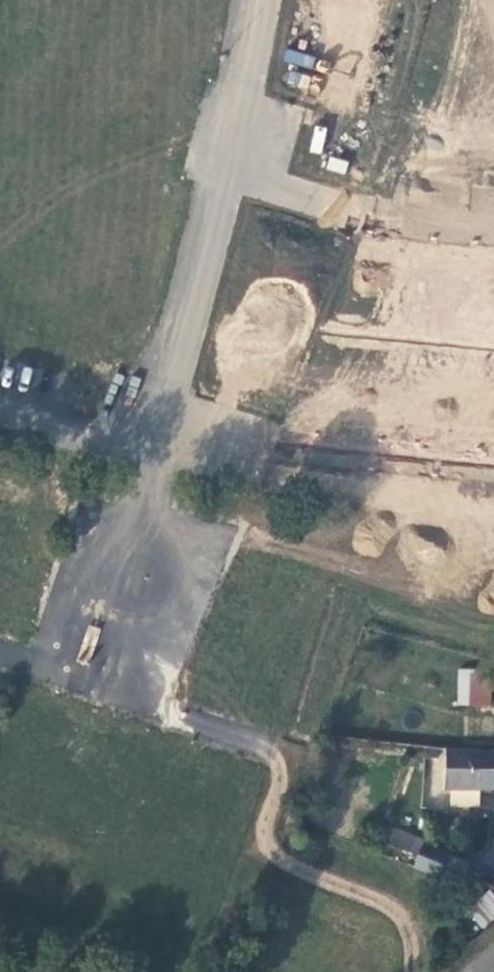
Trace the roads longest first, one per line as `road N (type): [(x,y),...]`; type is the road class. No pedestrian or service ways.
road 1 (residential): [(493,467),(150,436)]
road 2 (residential): [(218,175),(367,218),(493,222)]
road 3 (residential): [(218,175),(150,436)]
road 4 (residential): [(144,457),(94,683)]
road 5 (residential): [(263,0),(218,175)]
road 6 (residential): [(0,414),(144,457)]

